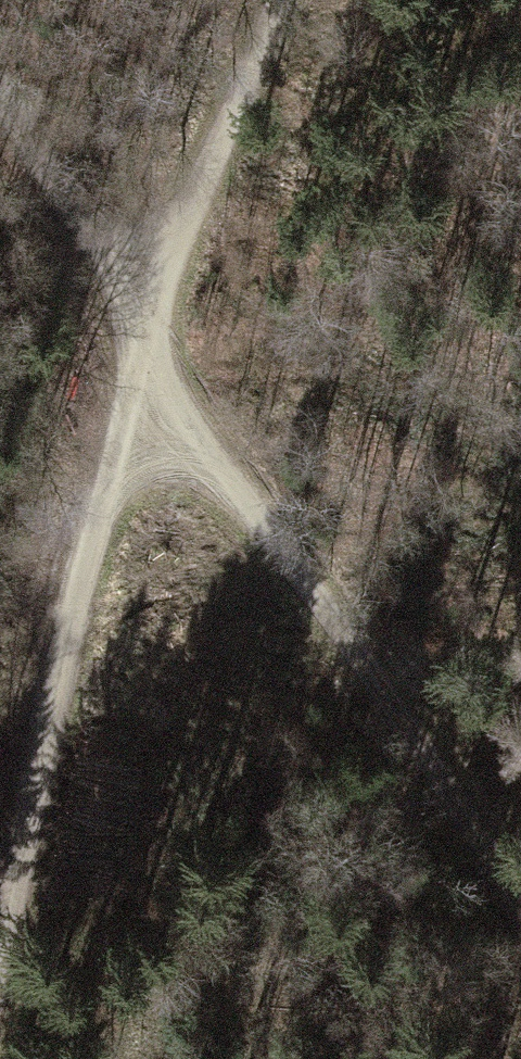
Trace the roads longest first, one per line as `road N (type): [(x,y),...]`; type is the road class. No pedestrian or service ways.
road 1 (track): [(520,971),(152,313),(0,91)]
road 2 (track): [(319,0),(152,313),(0,962)]

